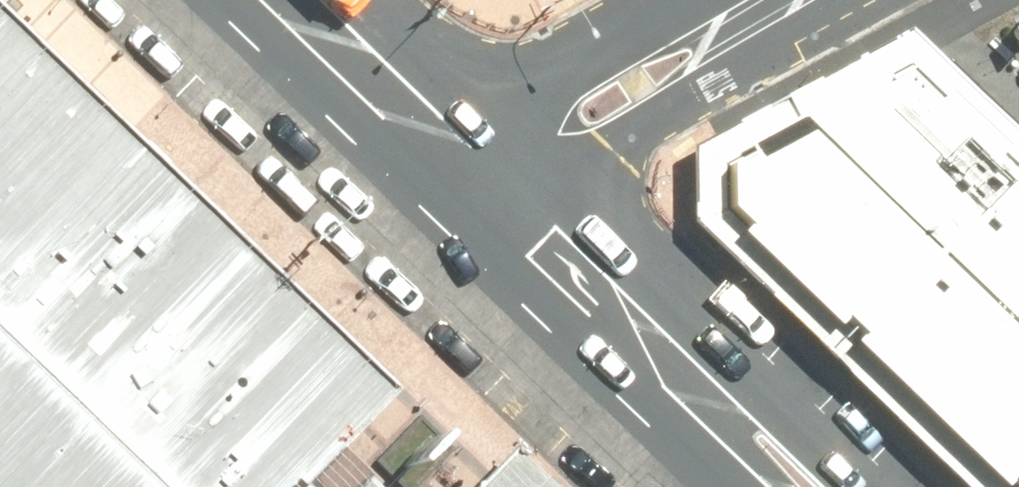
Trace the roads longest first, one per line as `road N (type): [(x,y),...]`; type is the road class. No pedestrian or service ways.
road 1 (primary): [(531,150),(860,486)]
road 2 (primary): [(721,486),(455,217)]
road 3 (primary): [(455,217),(231,0)]
road 4 (residential): [(779,0),(531,150)]
road 5 (primary): [(375,0),(531,150)]

